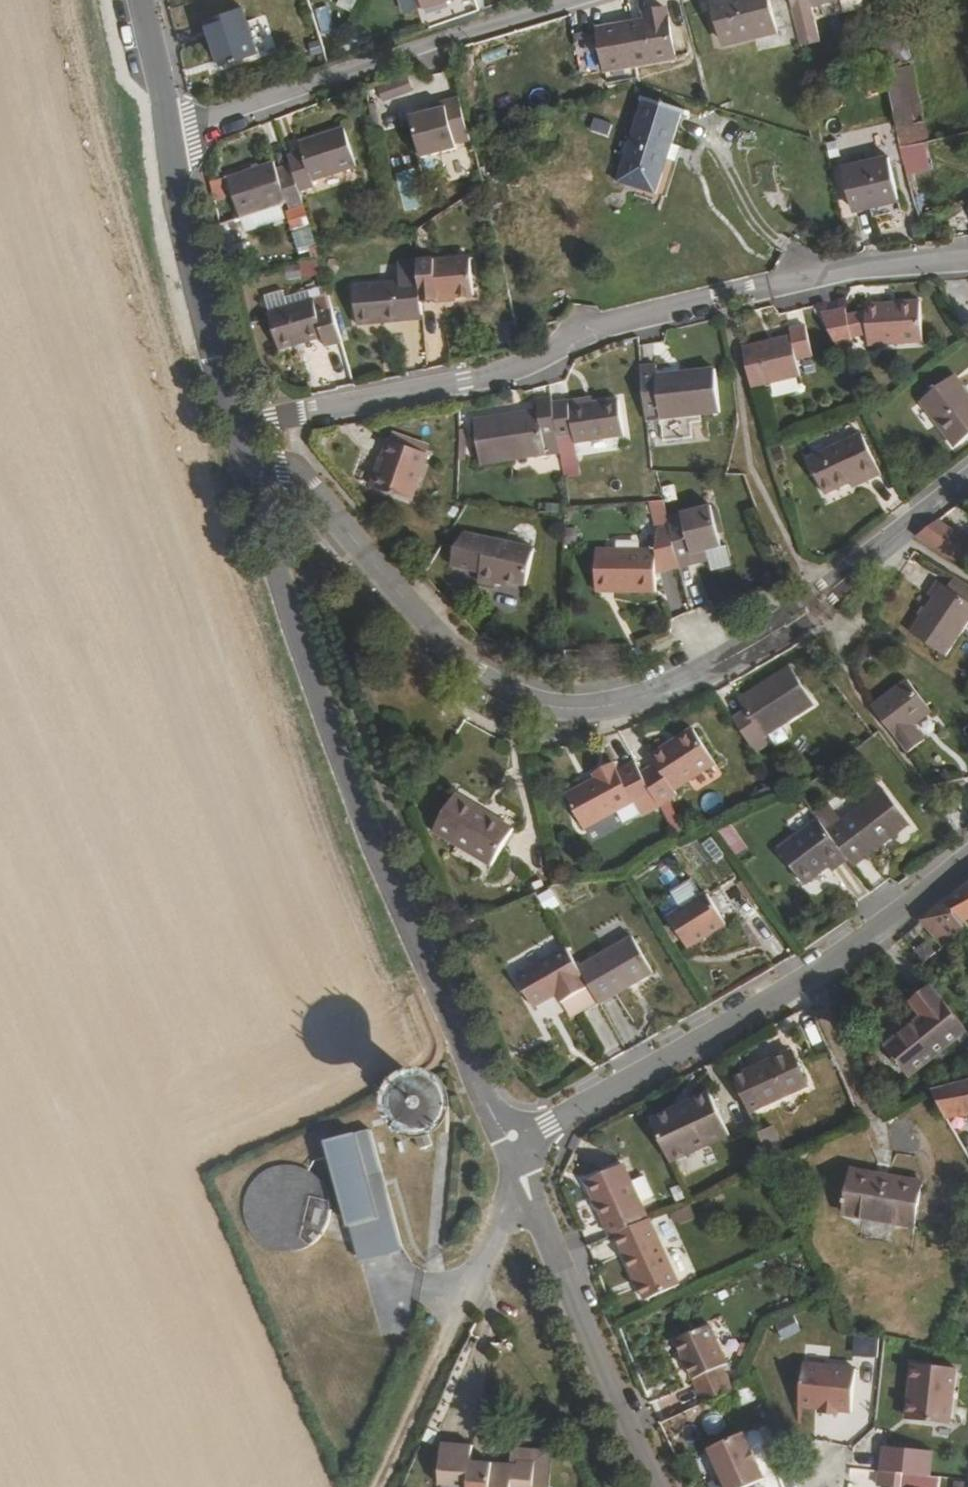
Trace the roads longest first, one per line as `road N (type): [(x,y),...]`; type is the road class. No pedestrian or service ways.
road 1 (residential): [(245,469),(303,476),(464,666),(500,691),(568,708),(607,706),(727,659),(787,625),(967,480)]
road 2 (residential): [(232,426),(490,377),(608,324),(748,289),(967,257)]
road 3 (unclassified): [(245,469),(344,758),(509,1145)]
road 4 (residential): [(509,1145),(807,979),(967,857)]
road 5 (unclassified): [(584,0),(169,145)]
road 6 (unclassified): [(509,1145),(658,1486)]
road 7 (track): [(366,1486),(512,1199),(528,1189)]
road 8 (unclassified): [(169,145),(177,207),(232,426)]
road 9 (unclassified): [(142,0),(169,145)]

